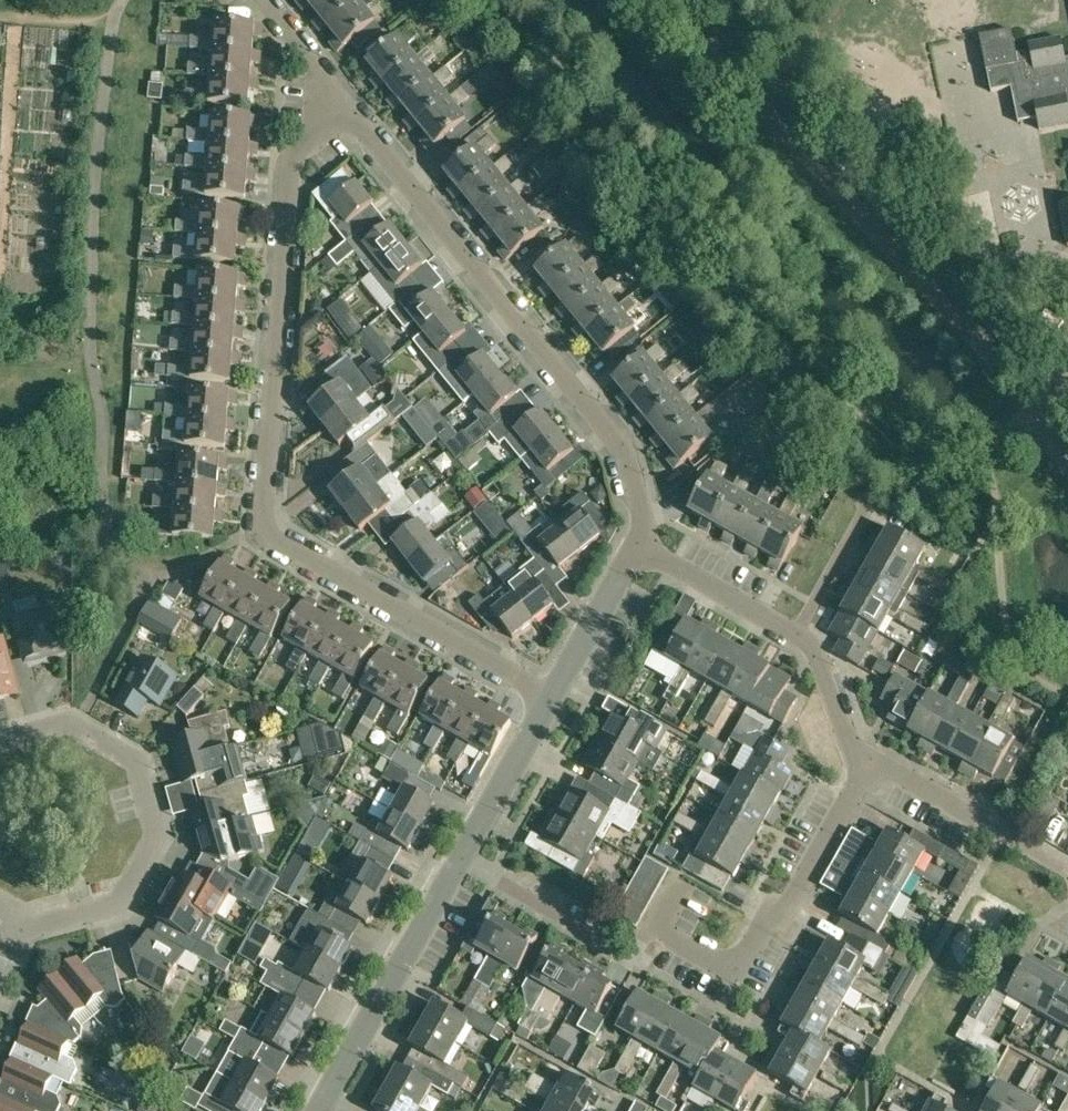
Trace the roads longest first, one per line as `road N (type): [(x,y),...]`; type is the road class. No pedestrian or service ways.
road 1 (residential): [(553,696),(265,530),(296,179),(358,114)]
road 2 (residential): [(644,536),(613,440),(358,114)]
road 3 (residential): [(25,929),(124,906),(159,831),(135,755),(65,721),(0,742)]
road 4 (residential): [(652,927),(744,974),(868,760)]
road 5 (residential): [(319,1110),(460,860)]
road 6 (residential): [(460,860),(635,955),(652,927)]
road 7 (residential): [(460,860),(553,696)]
road 8 (residential): [(553,696),(644,536)]
road 9 (residential): [(800,631),(644,536)]
road 10 (residential): [(868,760),(854,751),(800,631)]
road 11 (residential): [(995,830),(868,760)]
road 12 (residential): [(800,631),(868,505)]
road 13 (residential): [(358,114),(274,0)]
road 14 (residential): [(1067,440),(988,347)]

